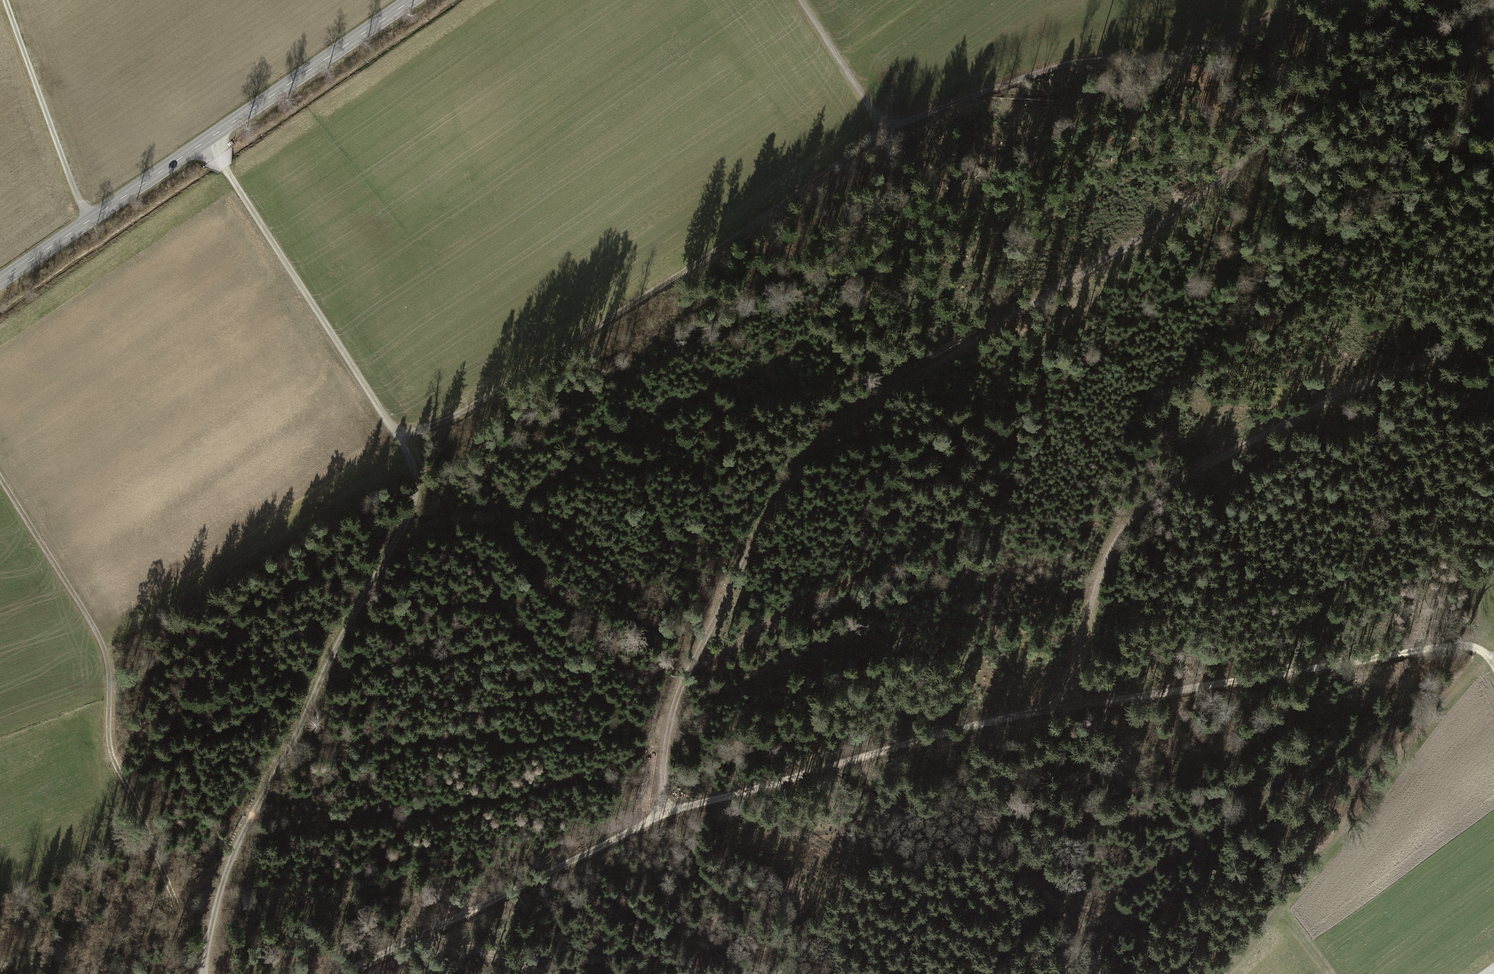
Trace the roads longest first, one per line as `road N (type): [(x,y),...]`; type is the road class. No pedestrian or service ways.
road 1 (track): [(339,973),(597,853),(659,814),(905,742),(1395,653),(1457,647),(1489,659)]
road 2 (track): [(659,814),(670,711),(758,536),(833,430),(1186,213),(1309,119),(1351,72),(1352,33),(1336,0)]
road 3 (track): [(207,141),(417,473),(412,512),(246,823),(222,885),(206,973)]
road 4 (track): [(1326,0),(1189,58),(1062,65),(883,123),(800,0)]
road 5 (track): [(1070,706),(1101,575),(1132,519),(1181,481),(1293,420),(1493,343)]
road 6 (track): [(0,480),(108,656),(116,771),(205,957)]
road 7 (secondary): [(0,283),(412,0)]
road 8 (track): [(85,224),(4,0)]
road 9 (track): [(1482,653),(1468,600),(1493,538)]

